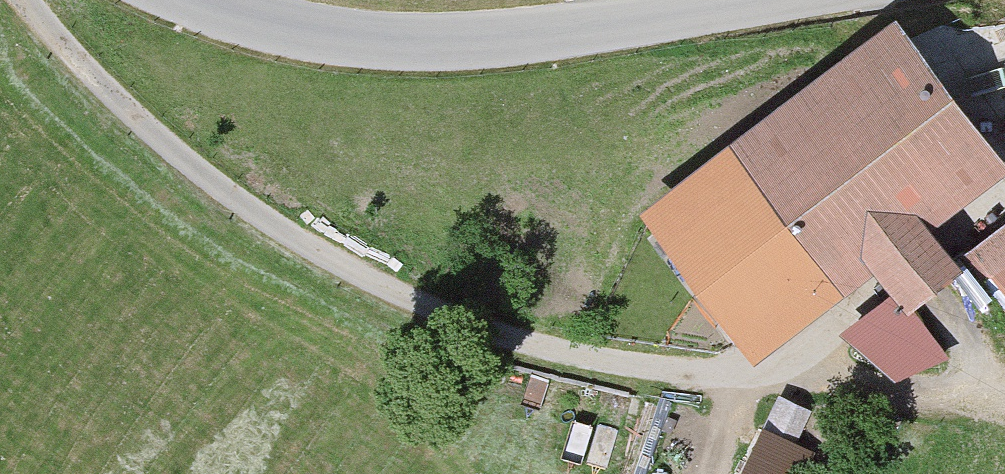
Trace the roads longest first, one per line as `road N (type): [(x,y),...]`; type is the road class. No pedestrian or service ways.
road 1 (track): [(25,0),(72,63),(216,184),(391,289),(498,339),(604,364),(729,379),(790,377)]
road 2 (unclassified): [(203,0),(314,33),(470,42),(750,0)]

